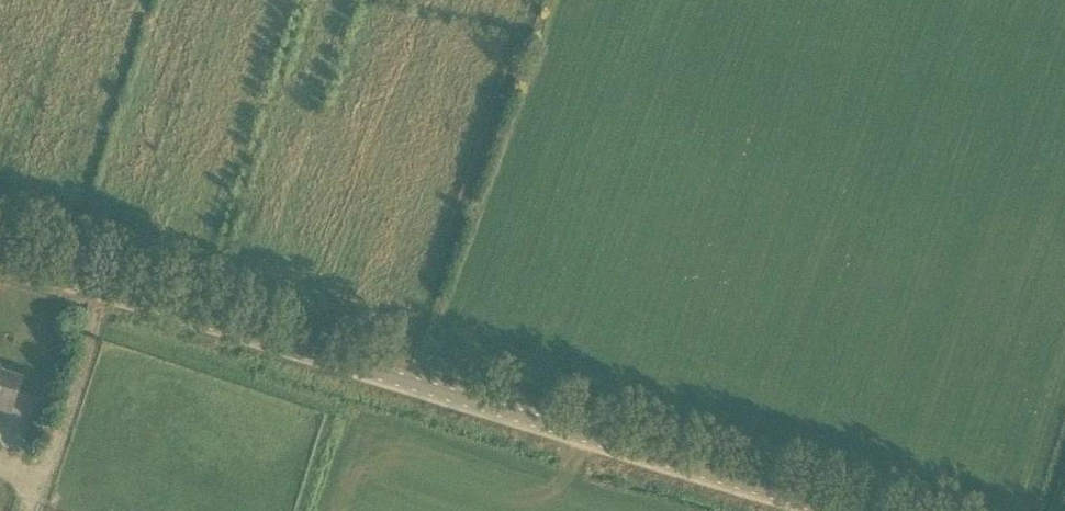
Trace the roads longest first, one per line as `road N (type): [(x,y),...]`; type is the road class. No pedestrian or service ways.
road 1 (unclassified): [(838,510),(0,260)]

